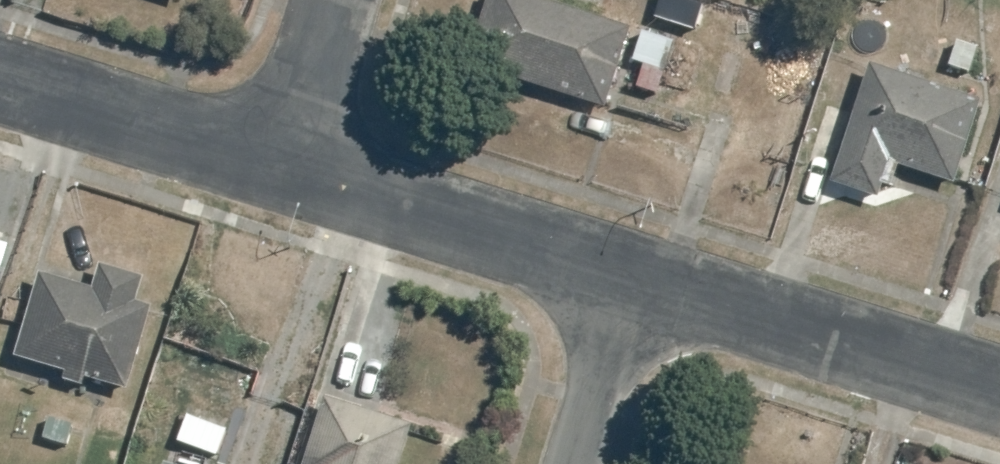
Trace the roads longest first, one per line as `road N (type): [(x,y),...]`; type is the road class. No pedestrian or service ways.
road 1 (residential): [(628,275),(999,388)]
road 2 (residential): [(280,168),(628,275)]
road 3 (residential): [(0,81),(280,168)]
road 4 (residential): [(571,463),(628,275)]
road 5 (residential): [(333,0),(280,168)]

